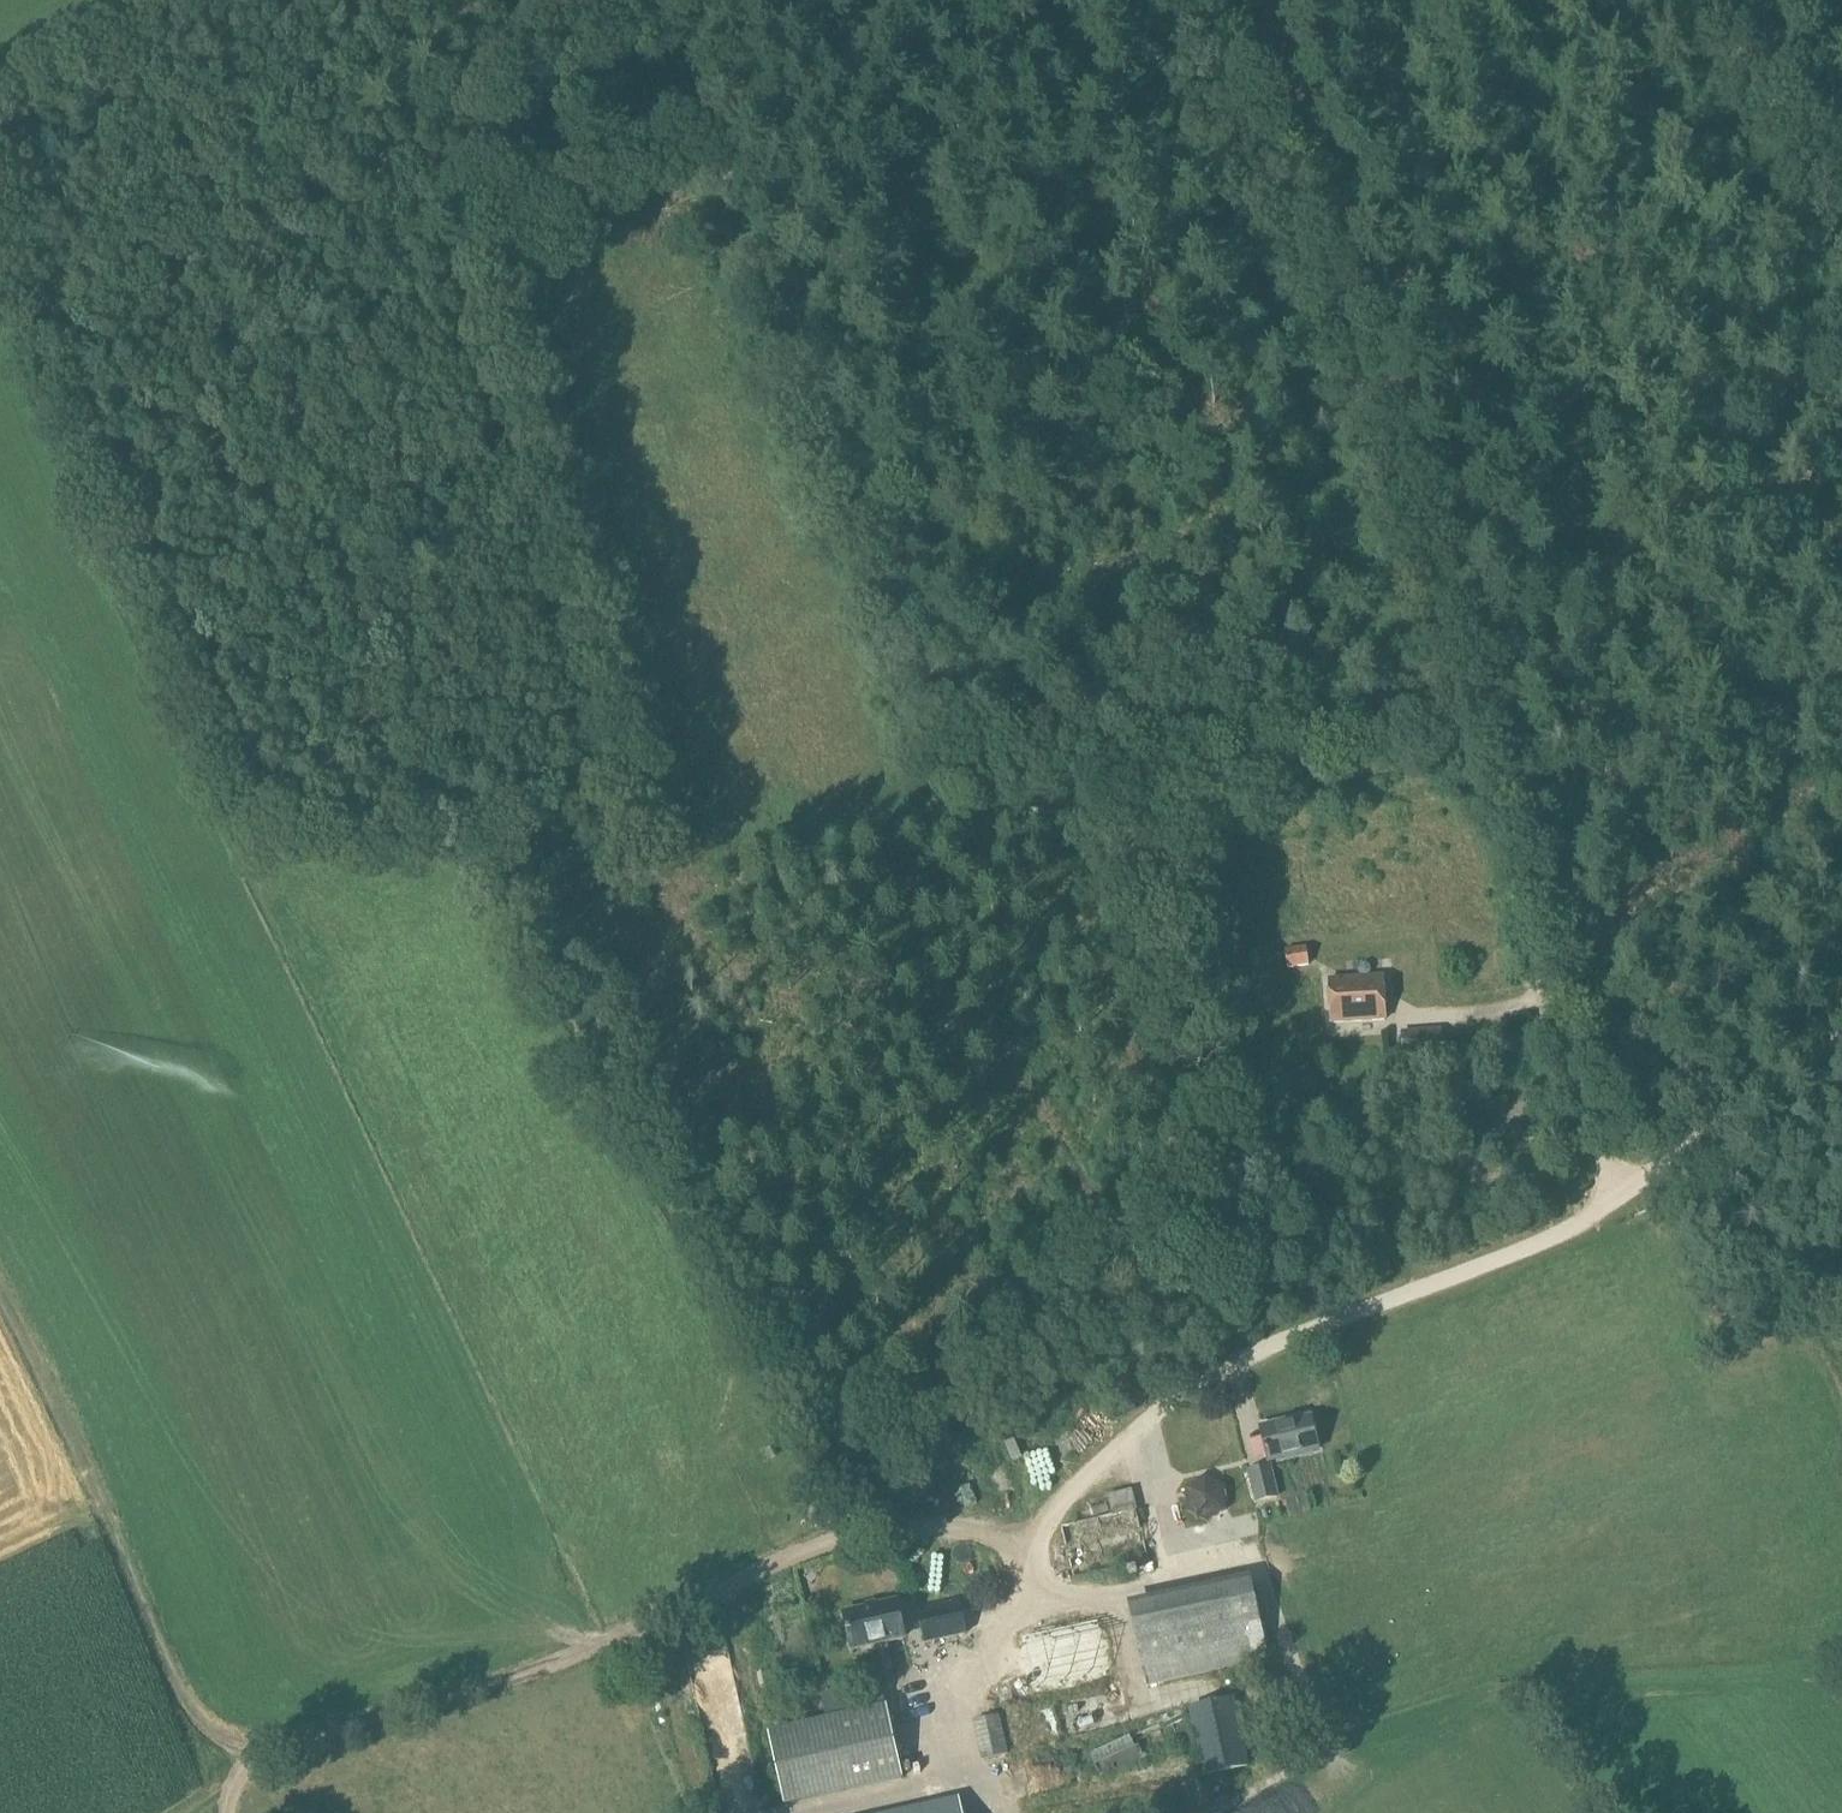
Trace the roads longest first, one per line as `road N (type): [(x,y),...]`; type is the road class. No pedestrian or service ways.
road 1 (track): [(631,0),(977,794),(1467,715),(1600,1155),(1630,1188)]
road 2 (track): [(0,1301),(171,1669),(207,1734),(239,1756),(534,1673),(819,1551),(923,1528),(1045,1534)]
road 3 (track): [(1241,0),(1443,503),(1491,709),(1630,1188)]
road 4 (track): [(1204,0),(1370,391),(1467,715)]
road 5 (track): [(1049,1289),(867,813),(977,794)]
road 6 (track): [(1630,1188),(1678,1217),(1705,1334),(1841,1300)]
road 7 (track): [(1045,1534),(994,1663),(926,1722),(933,1760)]
road 8 (track): [(1630,1188),(1841,1032)]
road 9 (track): [(1711,0),(1841,212)]

